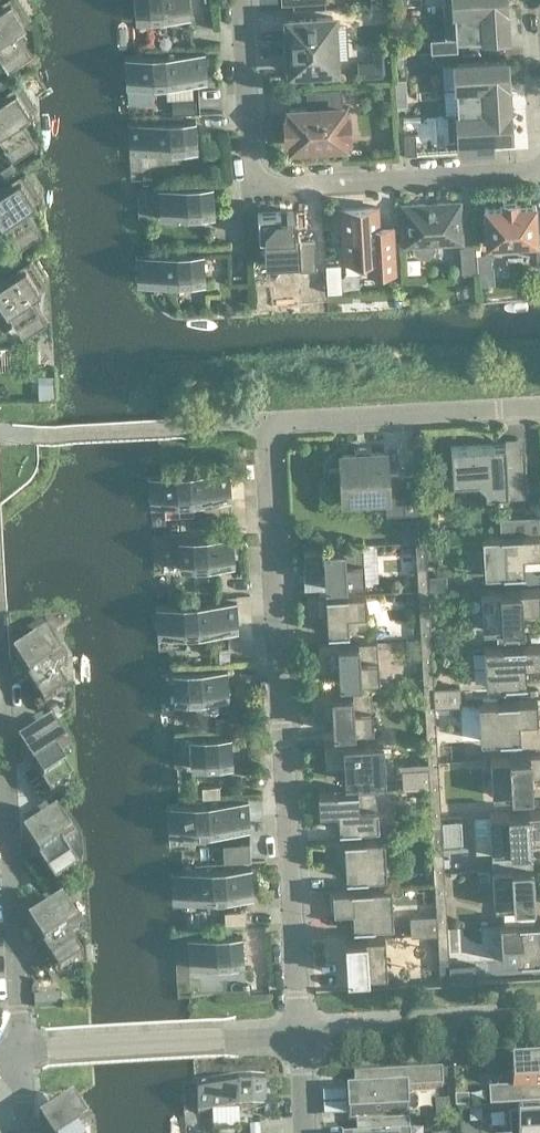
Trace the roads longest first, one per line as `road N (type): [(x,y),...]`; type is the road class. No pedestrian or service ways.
road 1 (residential): [(300,1034),(267,423),(539,408)]
road 2 (residential): [(241,0),(252,184),(539,166)]
road 3 (residential): [(48,1049),(300,1034)]
road 4 (residential): [(300,1034),(539,1022)]
road 5 (residential): [(12,1065),(9,868),(0,848)]

